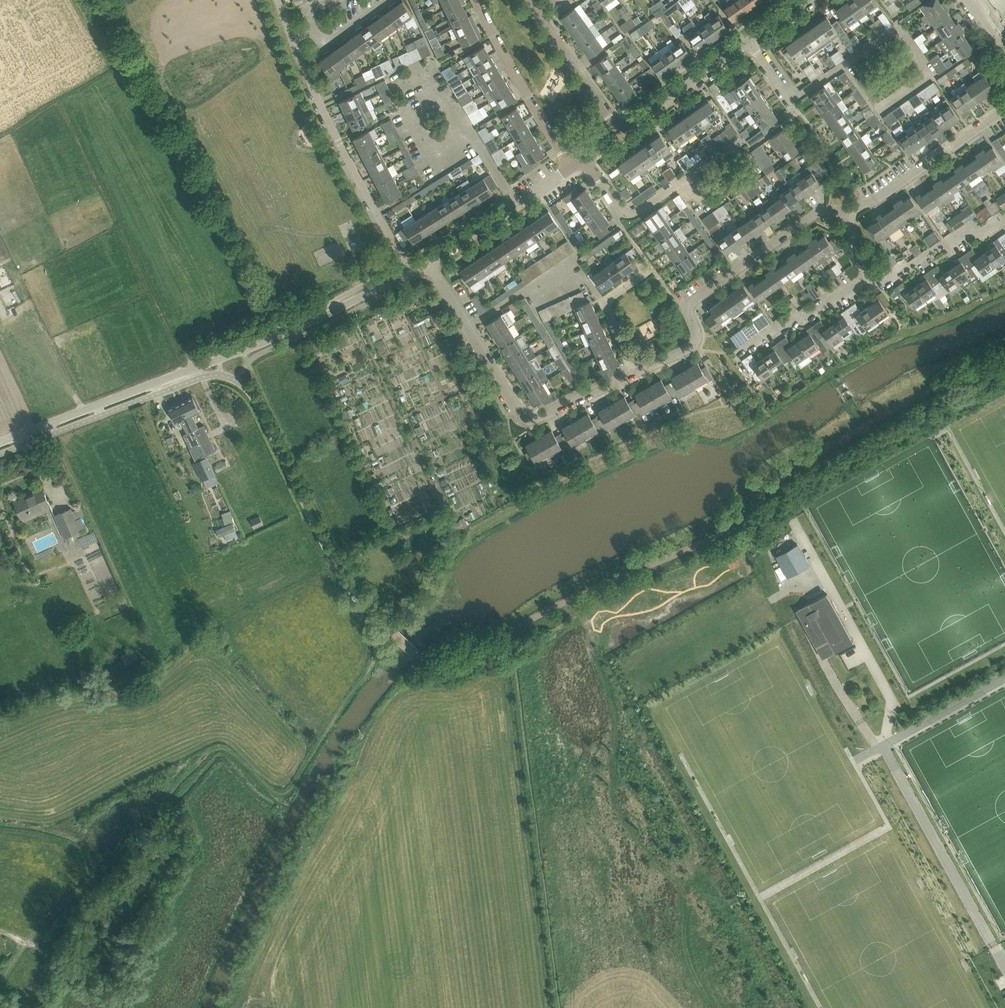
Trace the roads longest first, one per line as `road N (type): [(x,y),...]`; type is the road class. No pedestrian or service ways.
road 1 (unclassified): [(0,443),(300,327),(410,272)]
road 2 (residential): [(878,113),(928,74),(901,33),(792,100),(750,42)]
road 3 (residential): [(635,372),(537,418),(523,417),(428,263)]
road 4 (residential): [(846,212),(816,212),(694,299),(694,344),(635,372)]
road 5 (residential): [(410,272),(316,101),(292,38)]
road 6 (residential): [(570,168),(477,0)]
road 7 (residential): [(1004,110),(846,212)]
road 8 (residential): [(621,132),(750,42)]
road 9 (residential): [(738,356),(869,275)]
road 10 (residential): [(869,275),(893,281),(968,232),(1004,220)]
road 11 (residential): [(621,132),(534,12)]
road 12 (residential): [(684,184),(629,216),(585,158)]
road 13 (residential): [(635,372),(604,301),(646,271)]
road 14 (residential): [(684,184),(709,205),(747,180),(751,171),(740,152),(729,152)]

